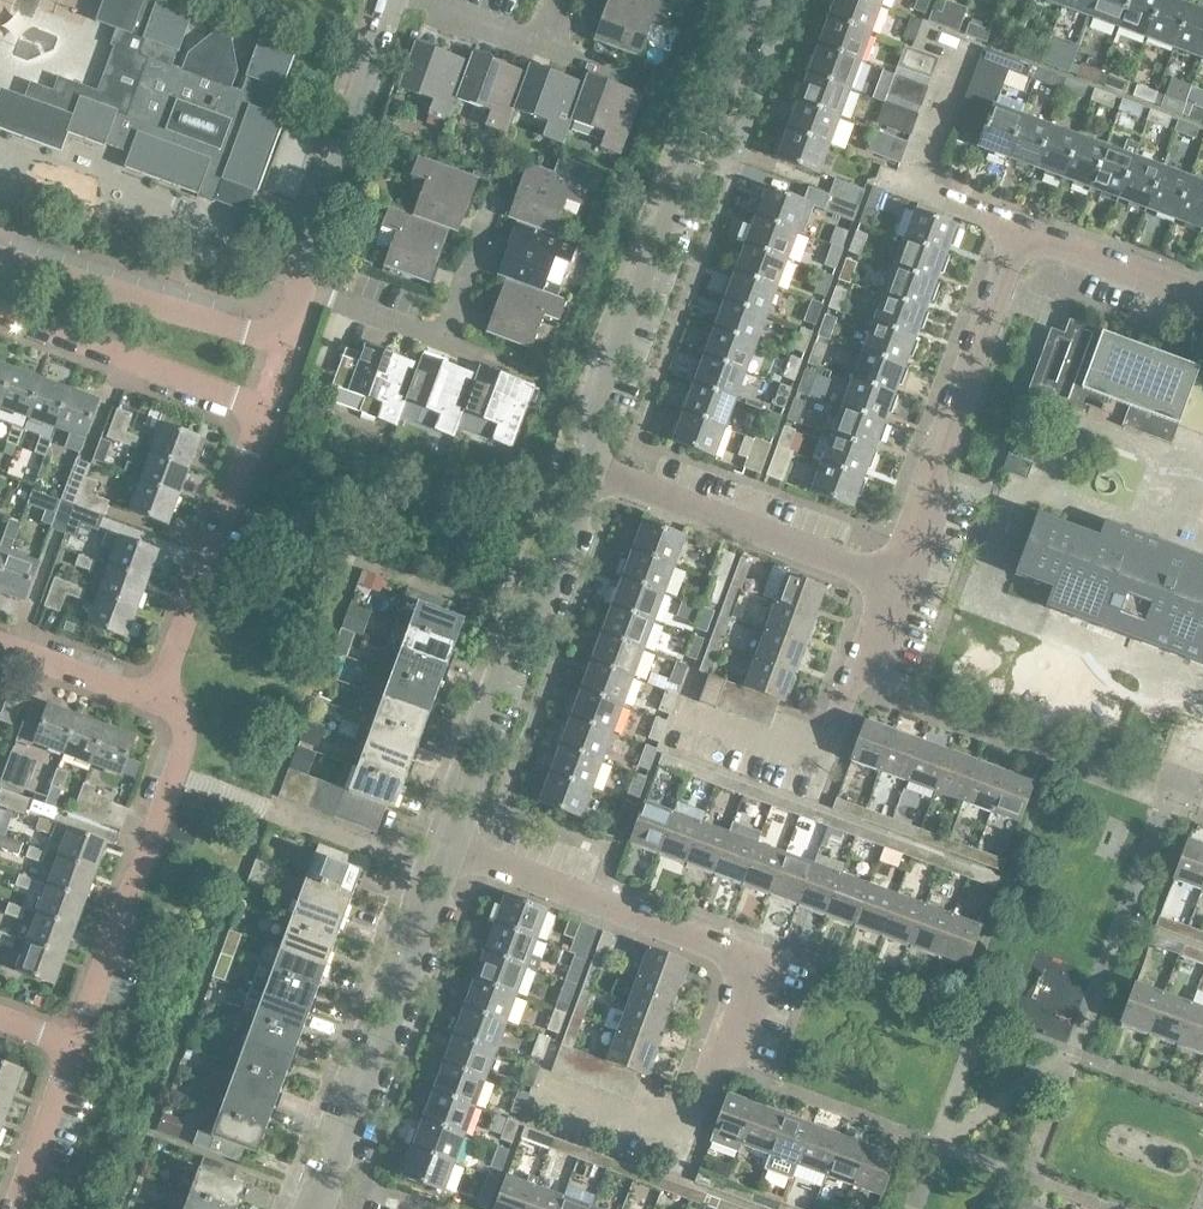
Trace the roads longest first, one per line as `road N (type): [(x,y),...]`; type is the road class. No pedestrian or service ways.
road 1 (residential): [(161,696),(256,410),(0,315)]
road 2 (residential): [(677,1148),(749,965),(445,845)]
road 3 (unclassified): [(596,469),(587,439),(755,0)]
road 4 (unclassified): [(445,845),(469,753),(519,618),(554,584),(596,469)]
road 5 (unclassified): [(319,1208),(423,927),(445,845)]
road 6 (residential): [(1029,230),(894,573)]
road 7 (residential): [(66,1042),(168,768),(176,733),(161,696)]
road 8 (residential): [(300,285),(283,325),(254,337),(0,253)]
road 9 (residential): [(894,573),(596,469)]
road 10 (residential): [(300,285),(447,337),(497,201)]
road 11 (residential): [(393,0),(300,285)]
road 12 (residential): [(817,766),(894,573)]
road 13 (residential): [(1202,295),(1029,230)]
road 14 (residential): [(8,1208),(66,1042)]
road 15 (residential): [(161,696),(128,695),(0,650)]
road 16 (residential): [(428,0),(545,38),(558,0)]
road 17 (residential): [(1029,230),(913,185)]

